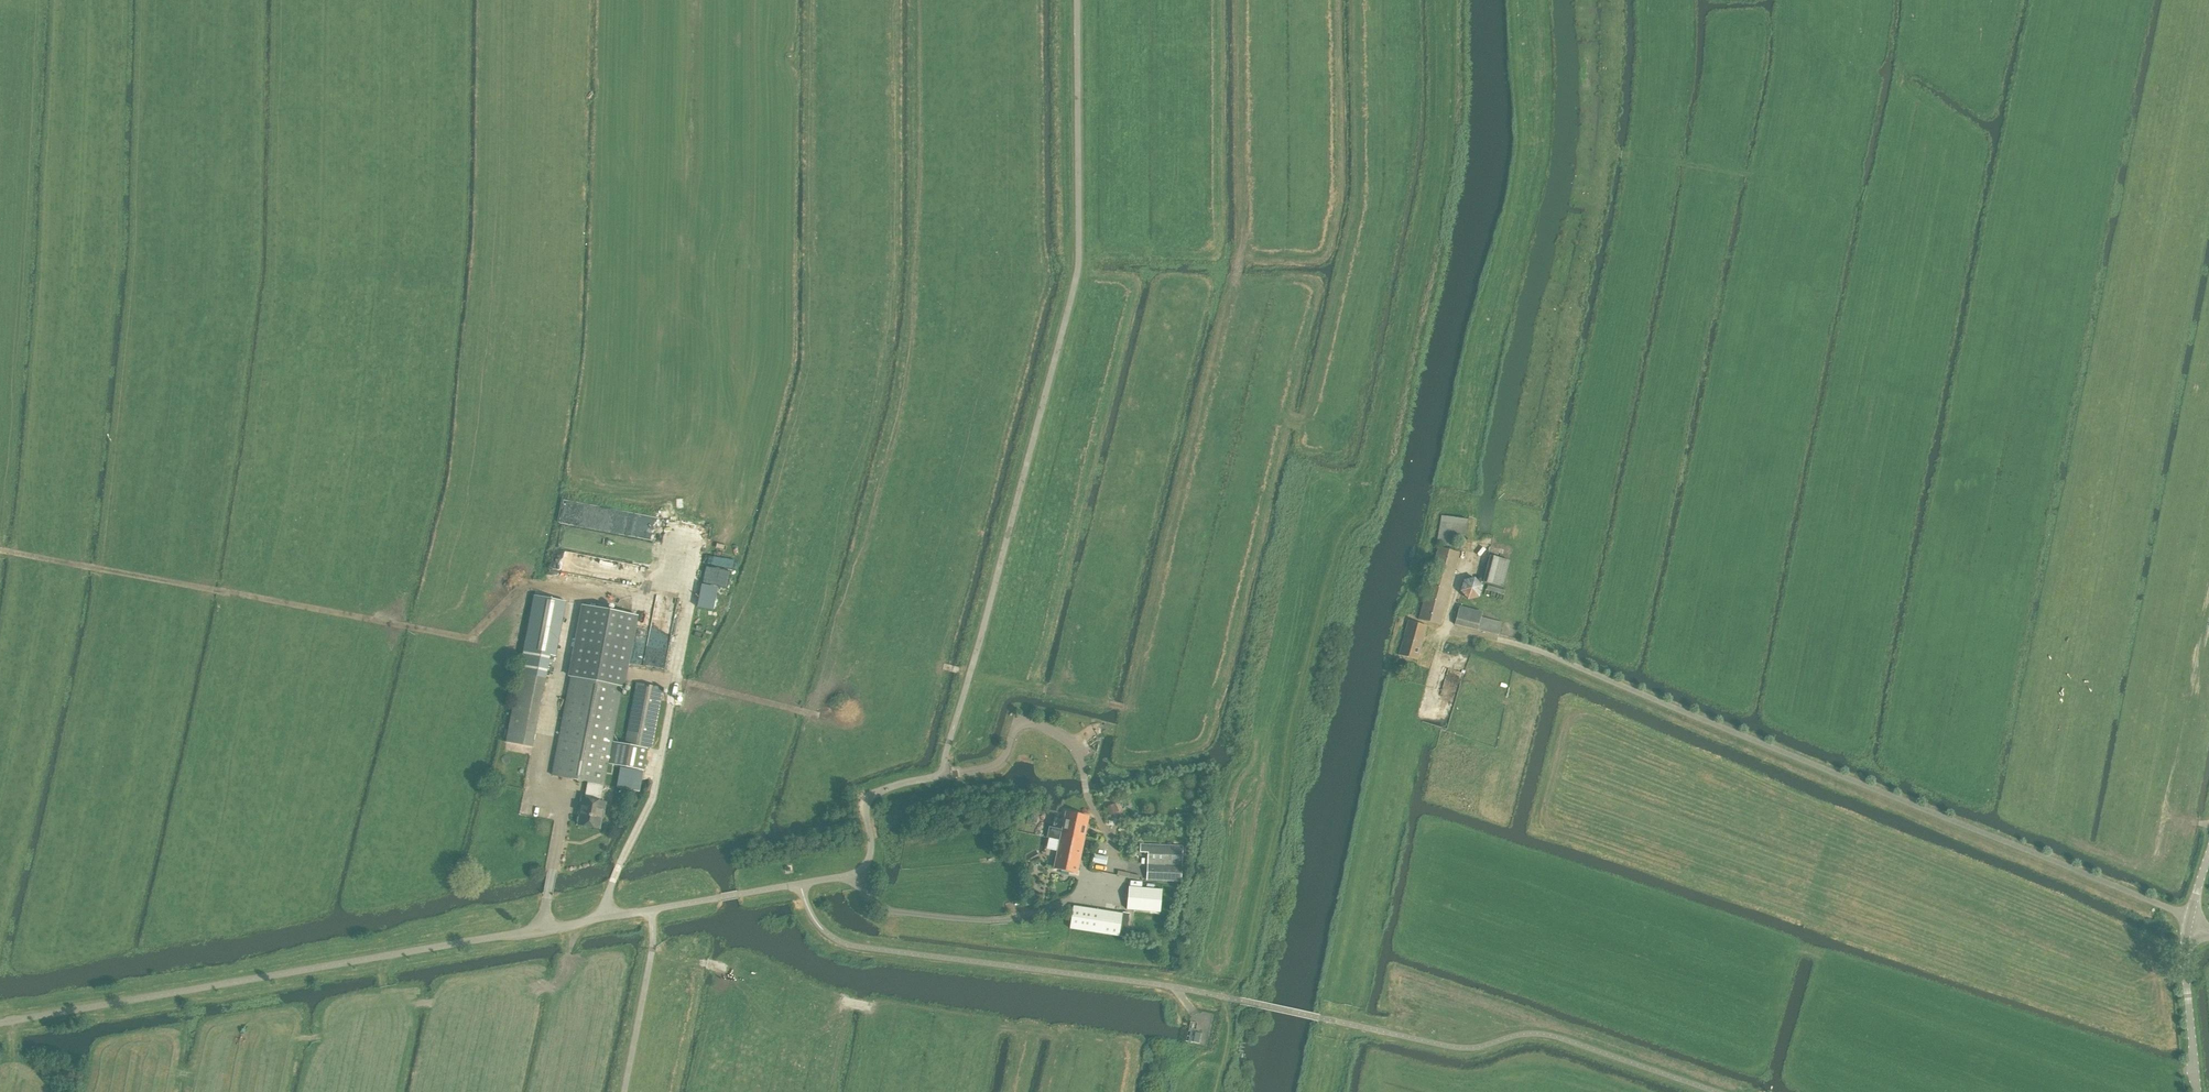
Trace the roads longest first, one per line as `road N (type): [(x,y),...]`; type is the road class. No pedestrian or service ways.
road 1 (unclassified): [(0,1023),(859,873),(868,858),(869,798),(945,772)]
road 2 (tertiary): [(2198,1091),(2188,921)]

